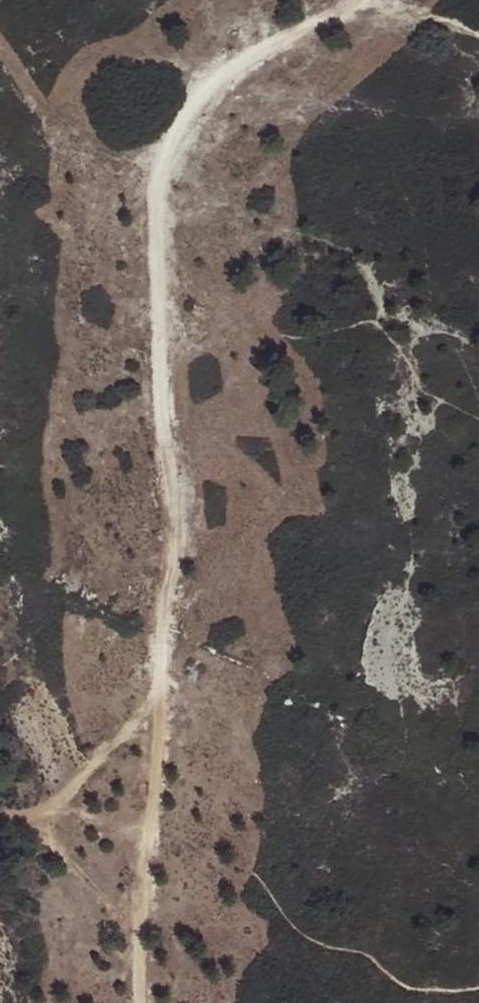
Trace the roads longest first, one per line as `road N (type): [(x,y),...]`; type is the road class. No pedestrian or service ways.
road 1 (track): [(143,1002),(157,617),(180,516),(150,353),(159,189),(220,76),(359,0)]
road 2 (track): [(478,988),(403,988),(368,956),(311,940),(284,919),(254,873),(149,849)]
road 3 (track): [(0,55),(64,125),(163,181)]
road 4 (track): [(154,703),(63,805),(0,819)]
road 5 (track): [(478,35),(358,1)]

